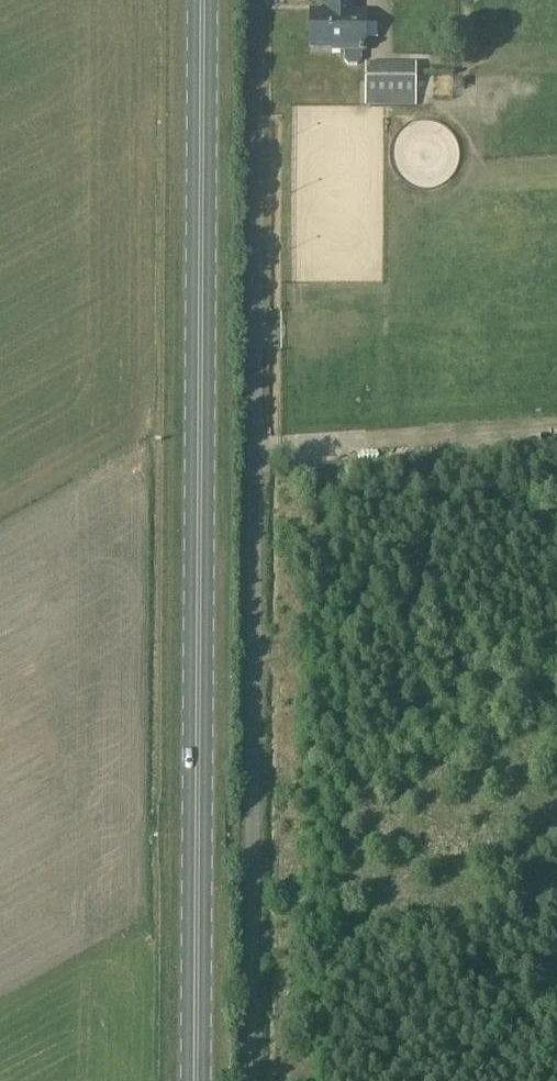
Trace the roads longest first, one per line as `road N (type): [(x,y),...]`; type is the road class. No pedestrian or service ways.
road 1 (unclassified): [(251,1080),(260,0)]
road 2 (primary): [(199,1080),(205,0)]

